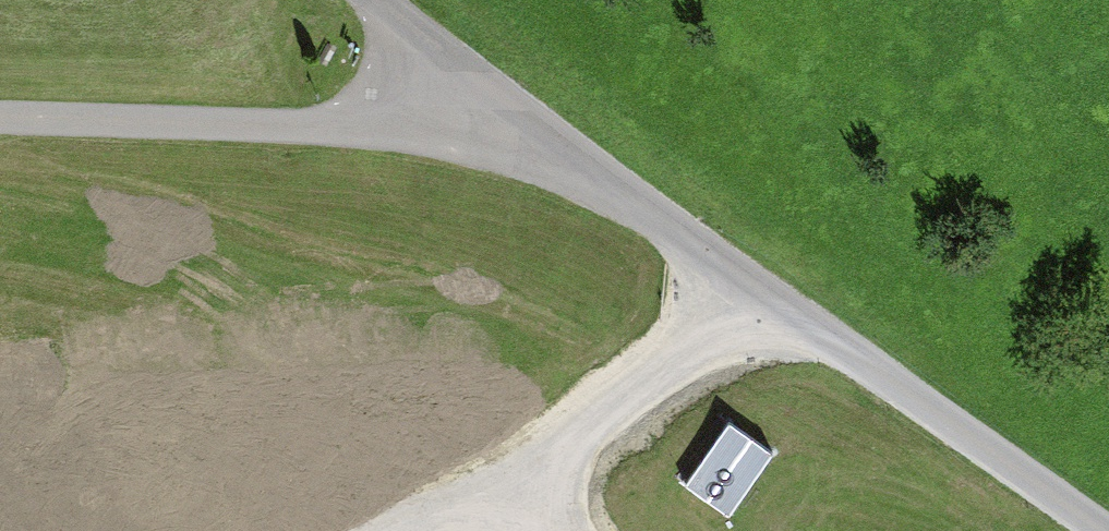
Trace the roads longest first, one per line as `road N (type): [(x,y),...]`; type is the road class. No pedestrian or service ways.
road 1 (unclassified): [(1095,530),(603,184),(465,111)]
road 2 (unclassified): [(465,111),(333,126),(0,118)]
road 3 (track): [(487,530),(753,290)]
road 4 (unclassified): [(465,111),(372,0)]

